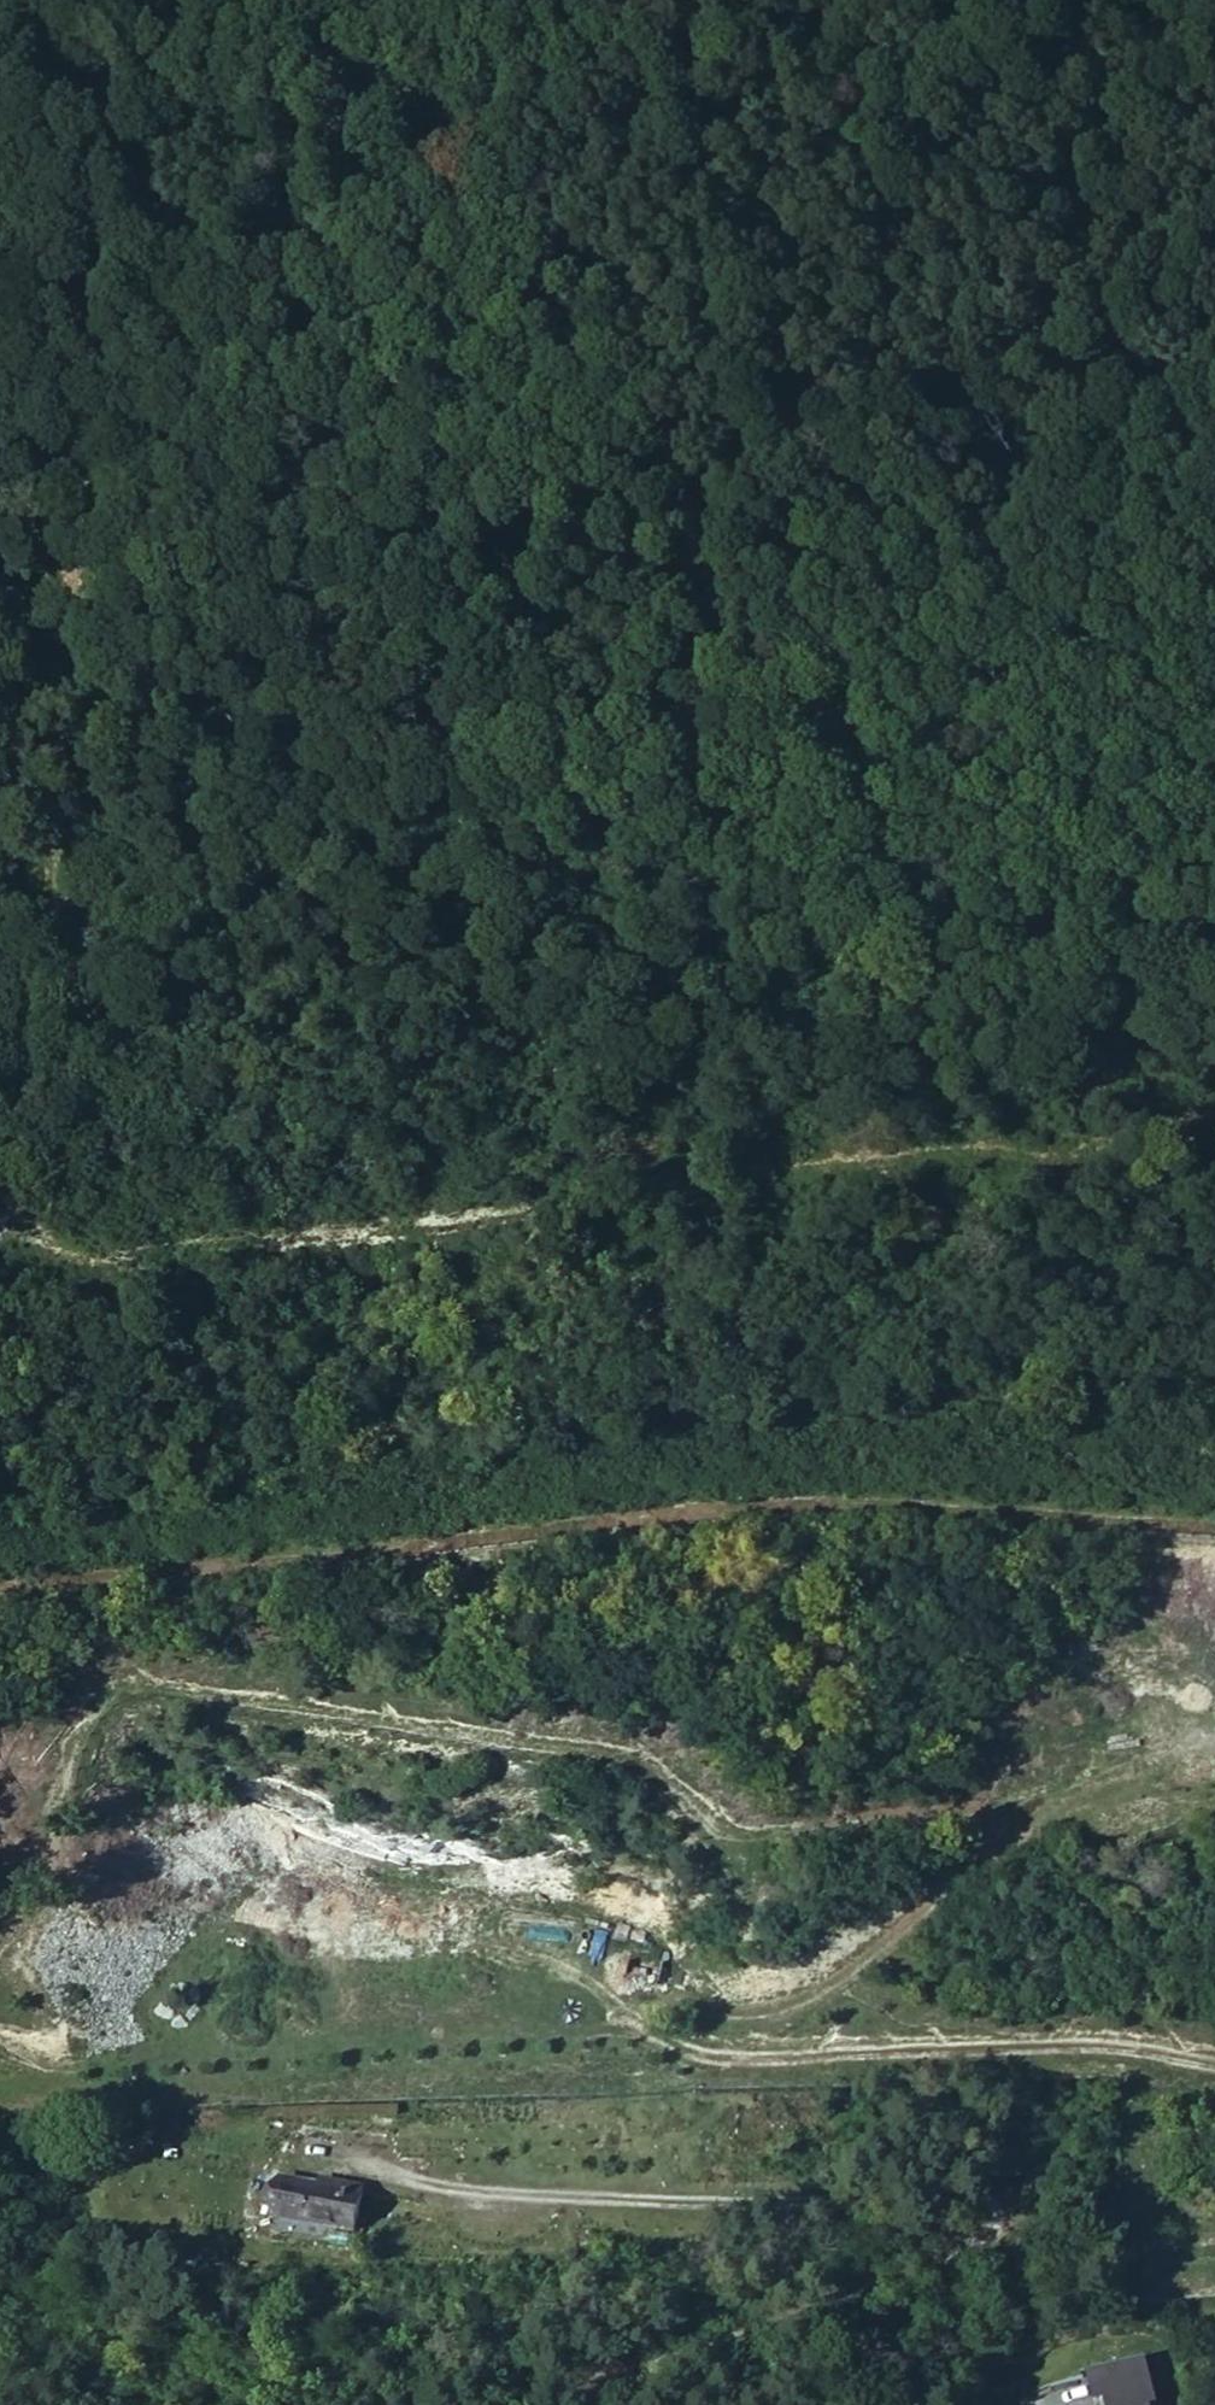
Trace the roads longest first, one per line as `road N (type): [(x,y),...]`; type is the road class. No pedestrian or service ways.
road 1 (track): [(1214,2069),(1132,2051),(1041,2048),(729,2059),(605,2014),(509,2011)]

